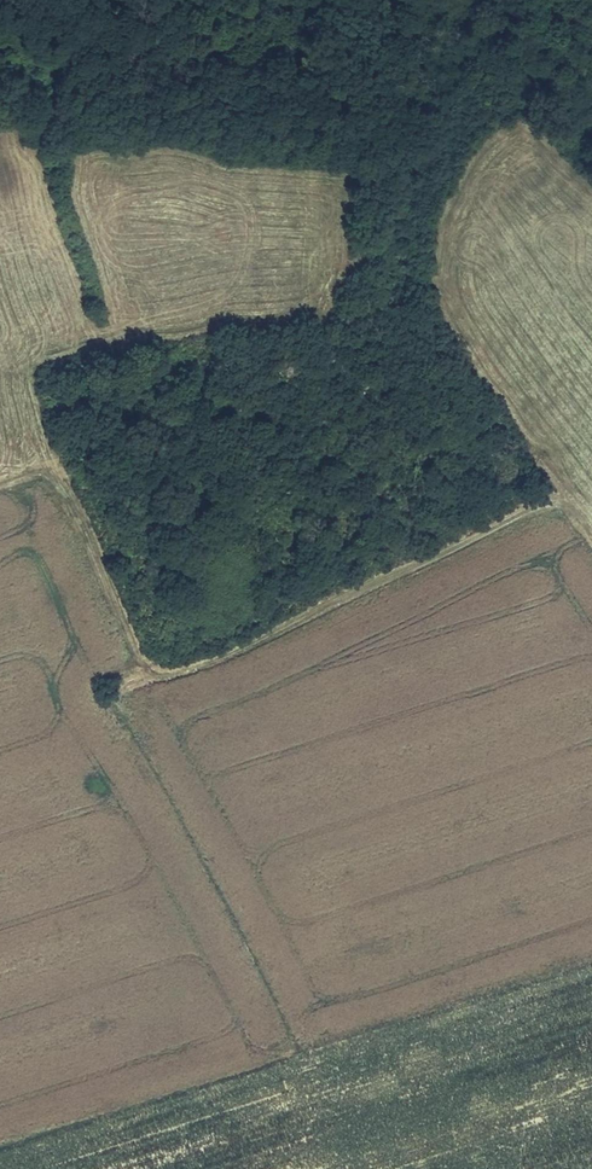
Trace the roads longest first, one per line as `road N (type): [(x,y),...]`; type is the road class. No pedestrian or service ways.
road 1 (track): [(0,488),(38,475),(74,497),(147,665),(169,674),(543,503),(566,507),(591,532)]

